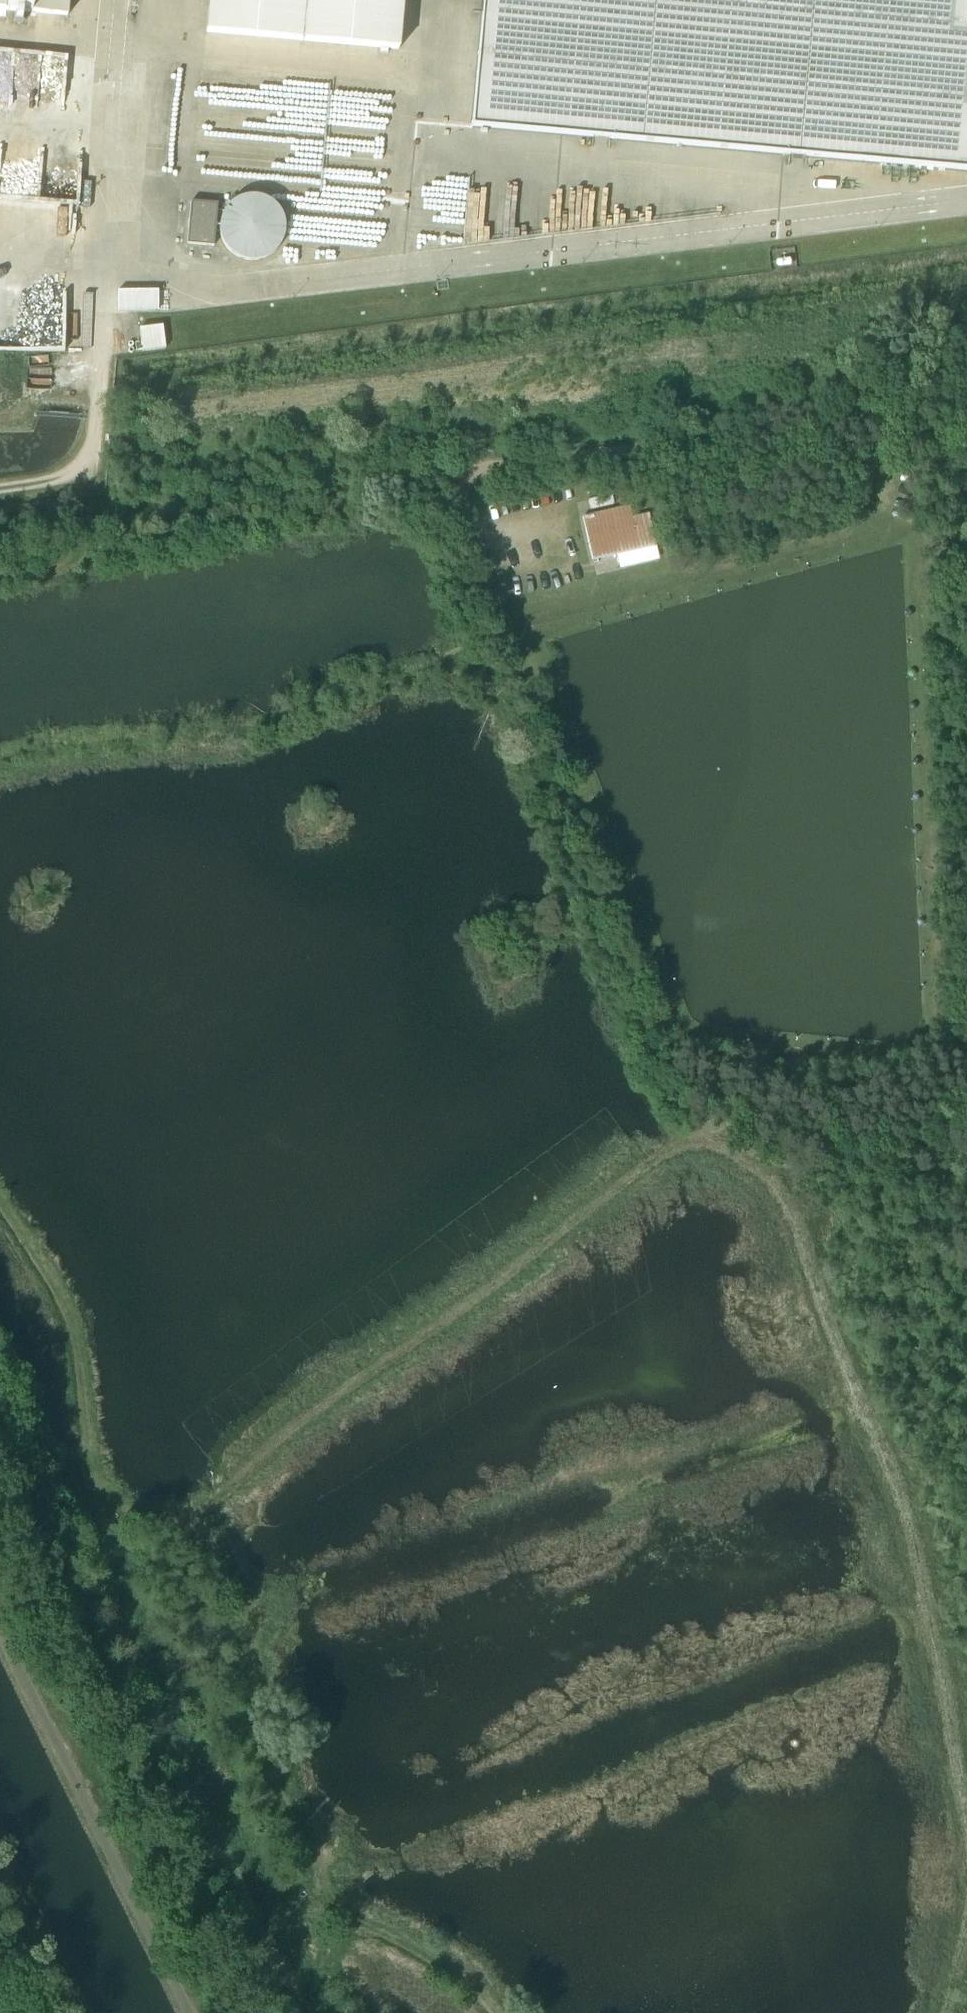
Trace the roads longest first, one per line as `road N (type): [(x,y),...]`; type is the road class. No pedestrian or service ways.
road 1 (track): [(966,412),(601,458)]

